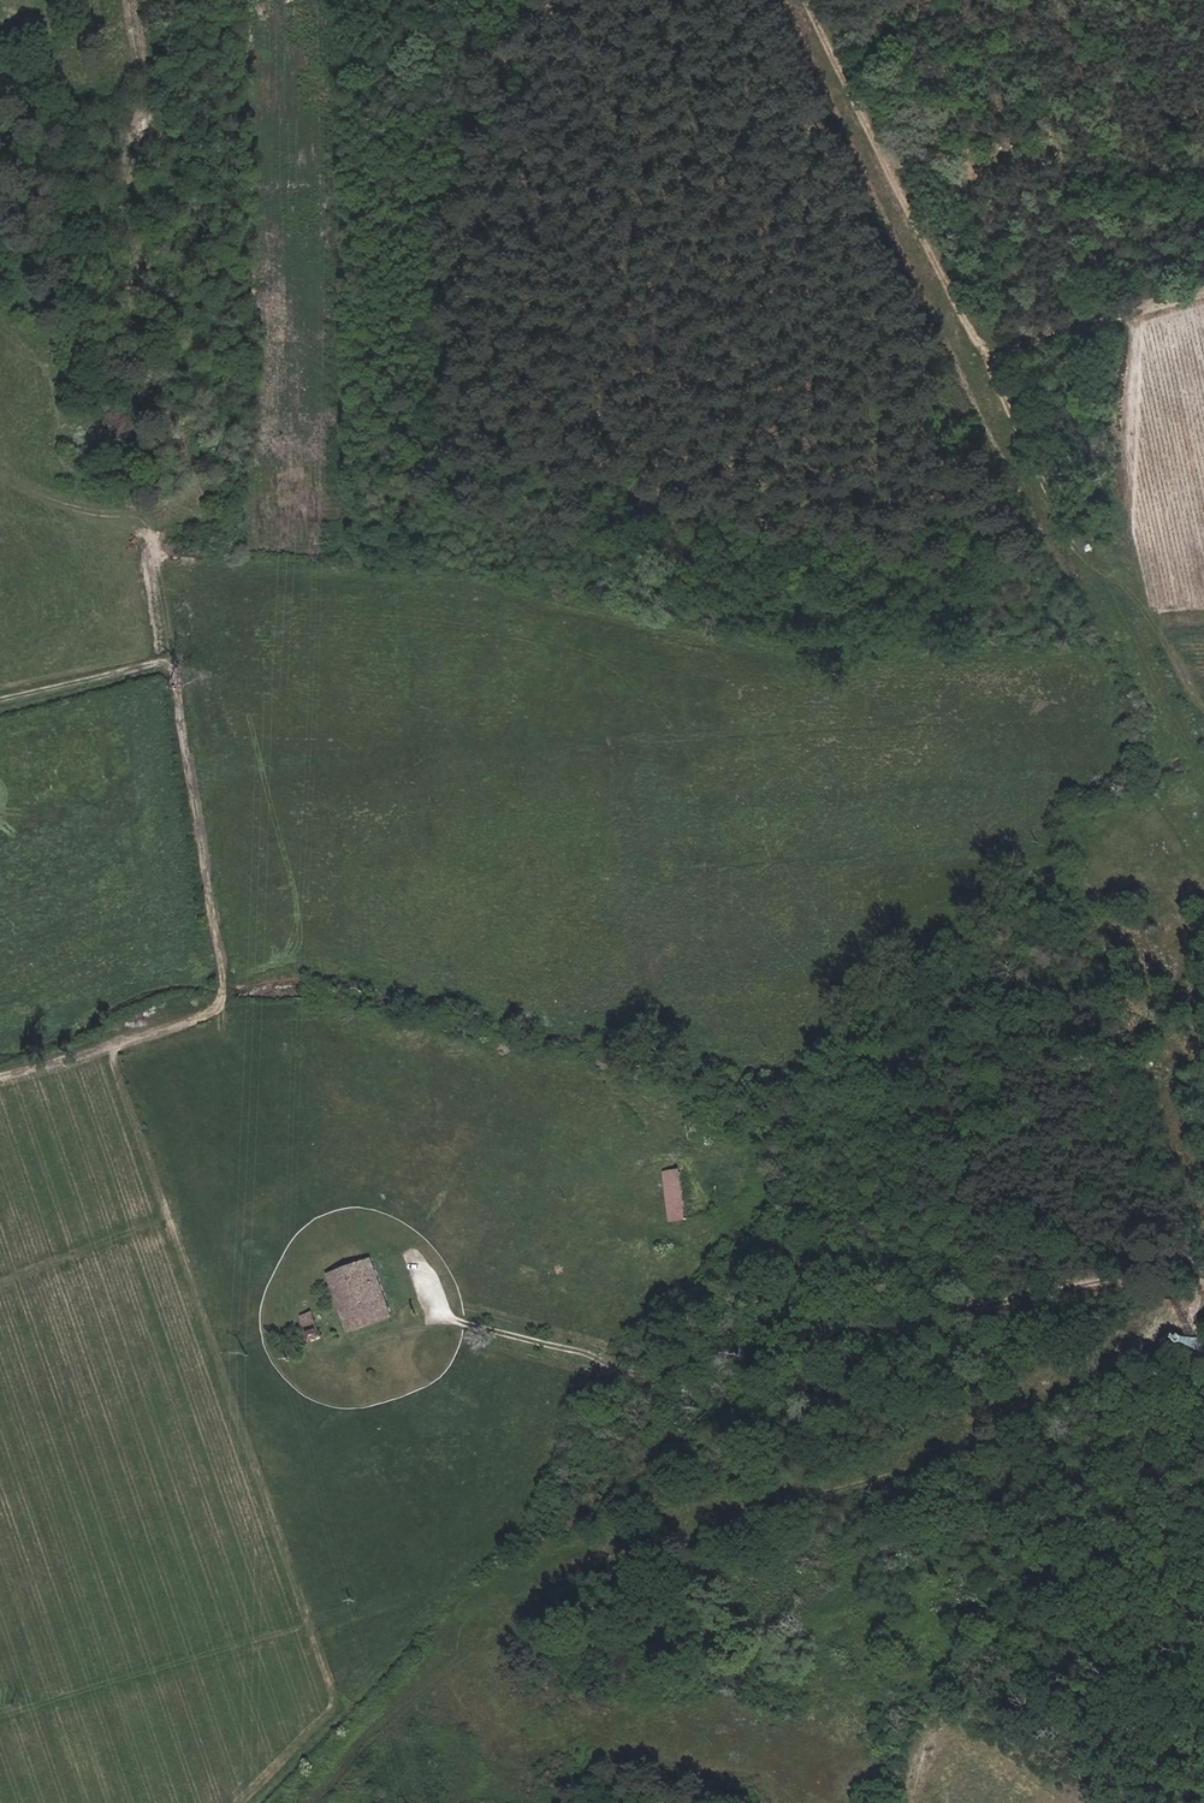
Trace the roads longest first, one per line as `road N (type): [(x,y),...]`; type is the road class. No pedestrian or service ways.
road 1 (track): [(442,1317),(590,1353),(635,1378),(698,1374),(1203,1260)]

